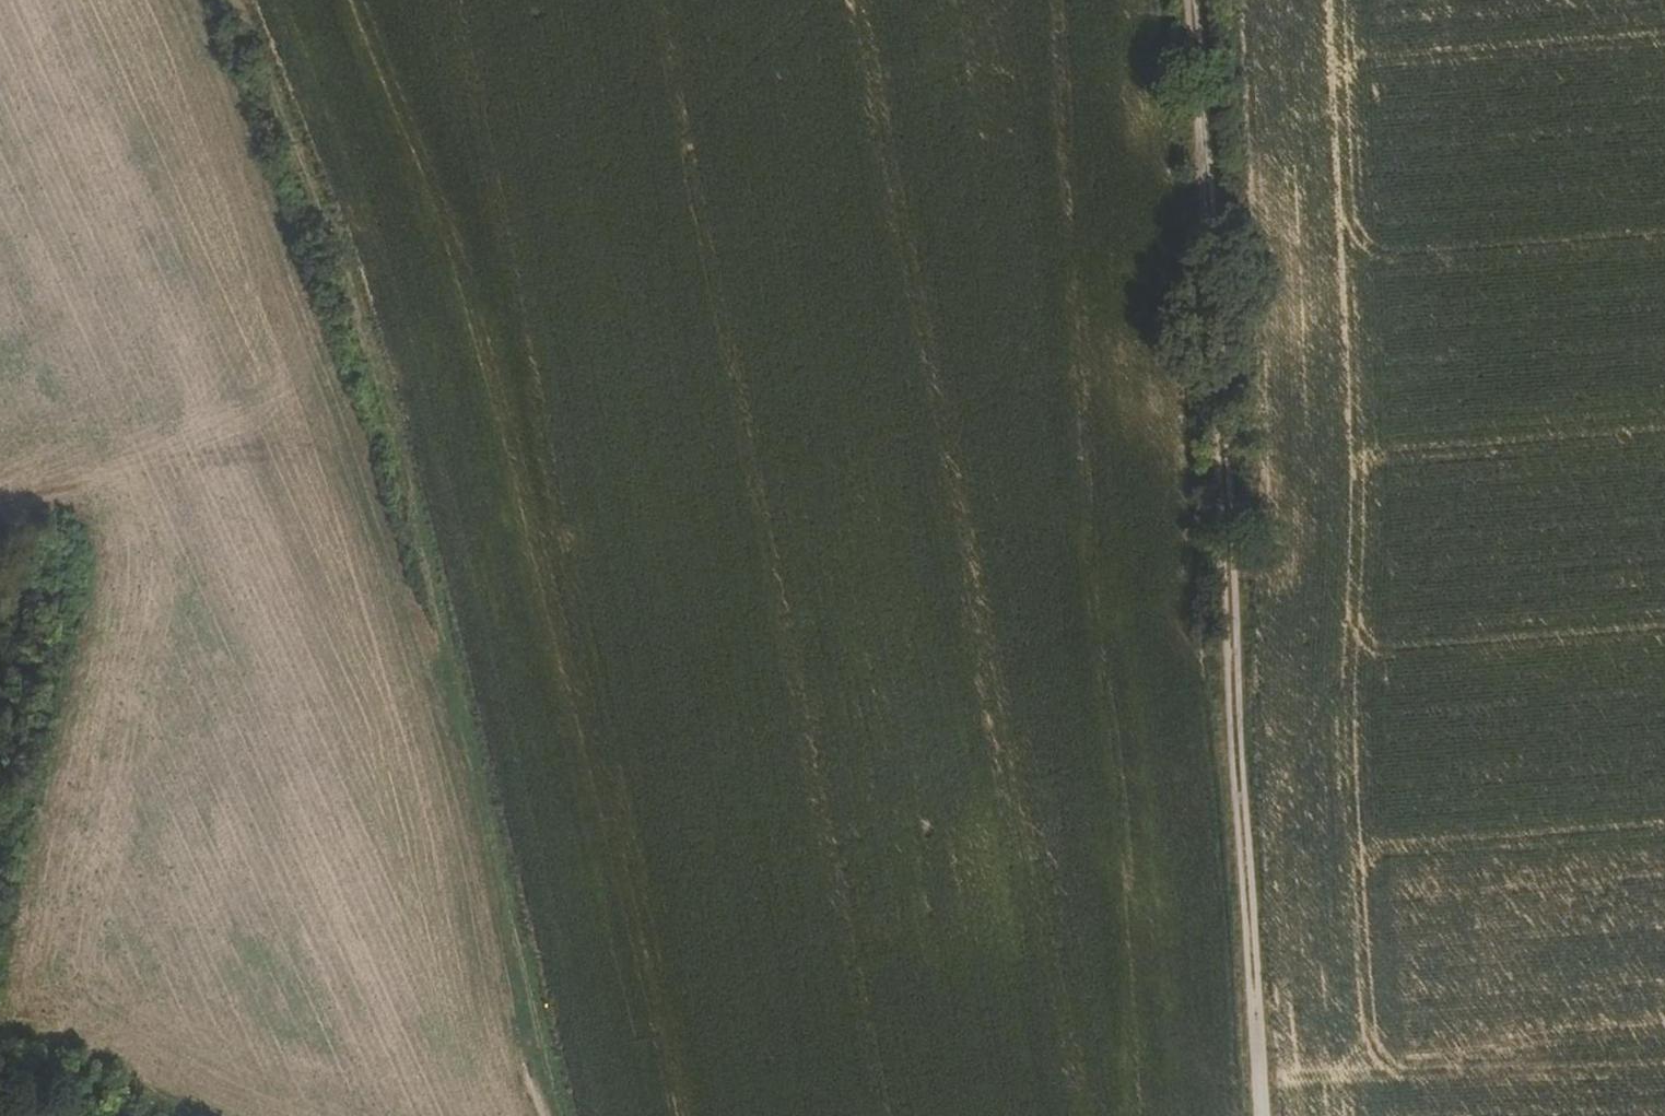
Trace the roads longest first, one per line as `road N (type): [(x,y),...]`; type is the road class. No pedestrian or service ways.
road 1 (track): [(547,1115),(460,931),(372,617),(266,308),(117,0)]
road 2 (track): [(1258,1115),(1236,908),(1181,0)]

